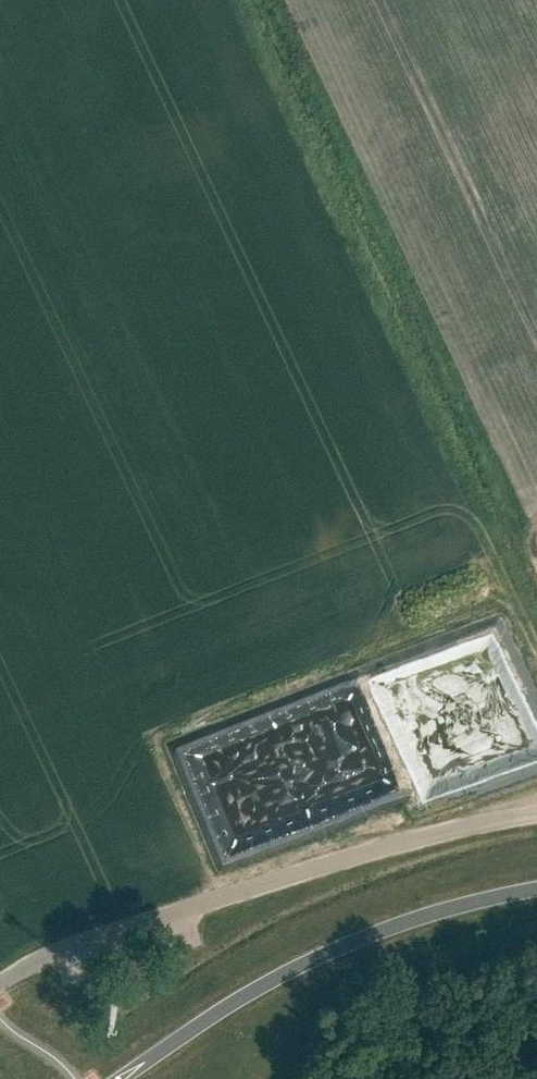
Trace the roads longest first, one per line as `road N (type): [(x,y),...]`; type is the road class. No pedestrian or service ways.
road 1 (unclassified): [(0,984),(108,933),(435,832),(536,817)]
road 2 (primary): [(536,888),(327,953),(122,1078)]

